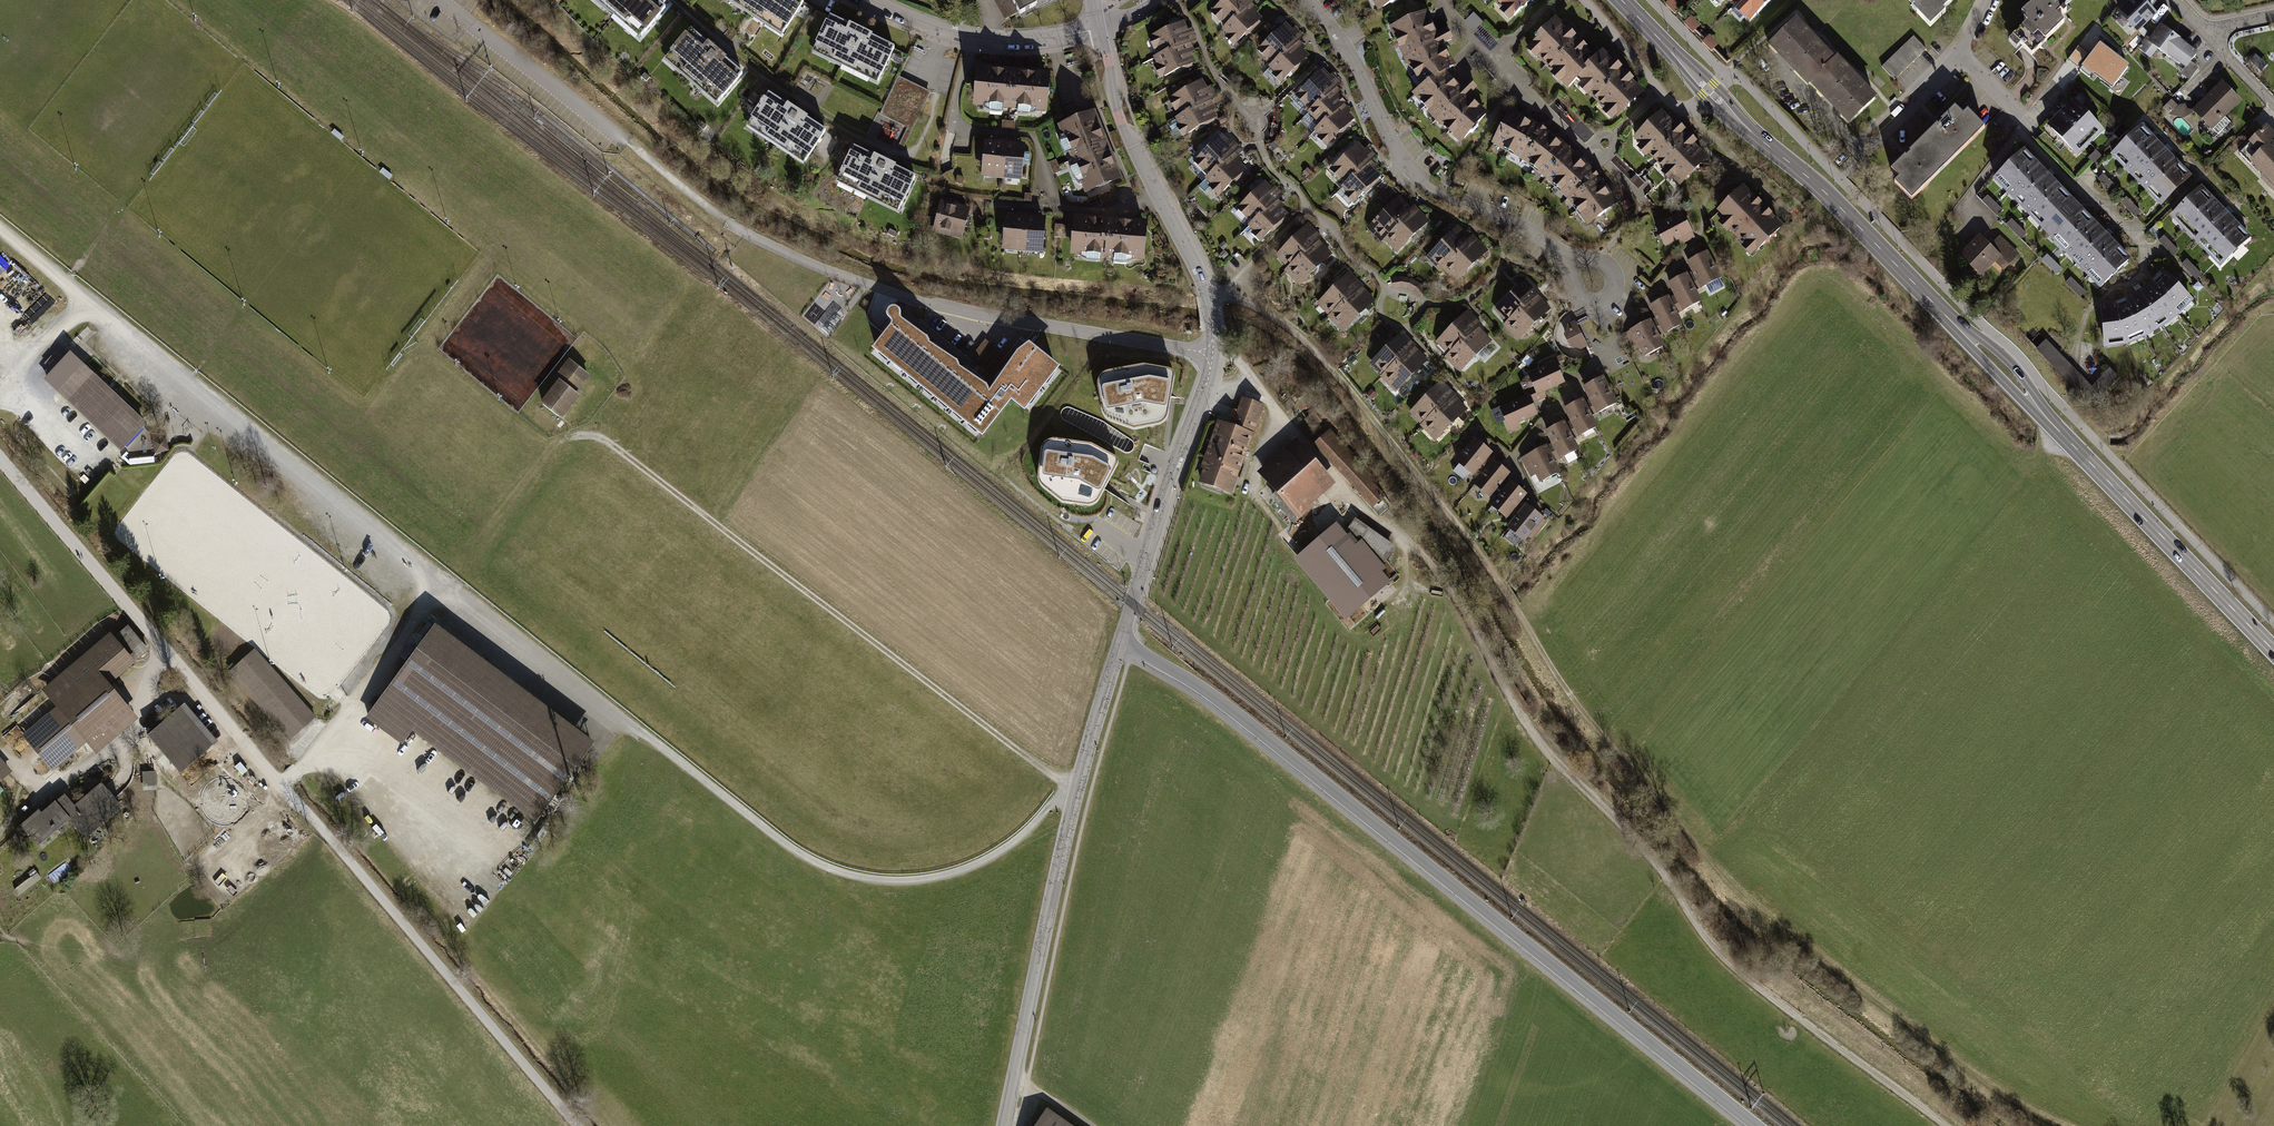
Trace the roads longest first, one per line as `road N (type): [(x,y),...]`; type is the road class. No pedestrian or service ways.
road 1 (track): [(1065,785),(1019,837),(953,872),(884,881),(811,861),(0,228)]
road 2 (track): [(1211,299),(1242,301),(1304,340),(1464,534),(1585,716),(1751,906),(2024,1110),(2057,1125)]
road 3 (secondary): [(2273,651),(1829,196),(1621,0)]
road 4 (unclassified): [(0,458),(577,1125)]
road 5 (track): [(1401,539),(1469,618),(1538,742),(1650,855),(1722,959),(1946,1125)]
road 6 (tertiary): [(1119,644),(1222,703),(1756,1125)]
road 7 (tertiary): [(1097,28),(1124,118),(1198,266),(1214,320),(1210,373),(1119,644)]
road 8 (track): [(1077,788),(609,443),(577,436),(542,452)]
road 9 (tertiary): [(1119,644),(1077,788),(1004,1125)]
road 10 (residential): [(1306,0),(1343,42),(1411,171),(1566,256)]
road 11 (track): [(446,582),(281,786)]
road 12 (residential): [(1097,28),(1022,40),(962,38),(876,0)]
road 13 (residential): [(1566,256),(1580,300),(1593,306),(1610,300),(1617,284),(1612,266),(1571,257)]
road 14 (residential): [(1959,56),(1862,154)]
road 15 (track): [(90,301),(0,390)]

